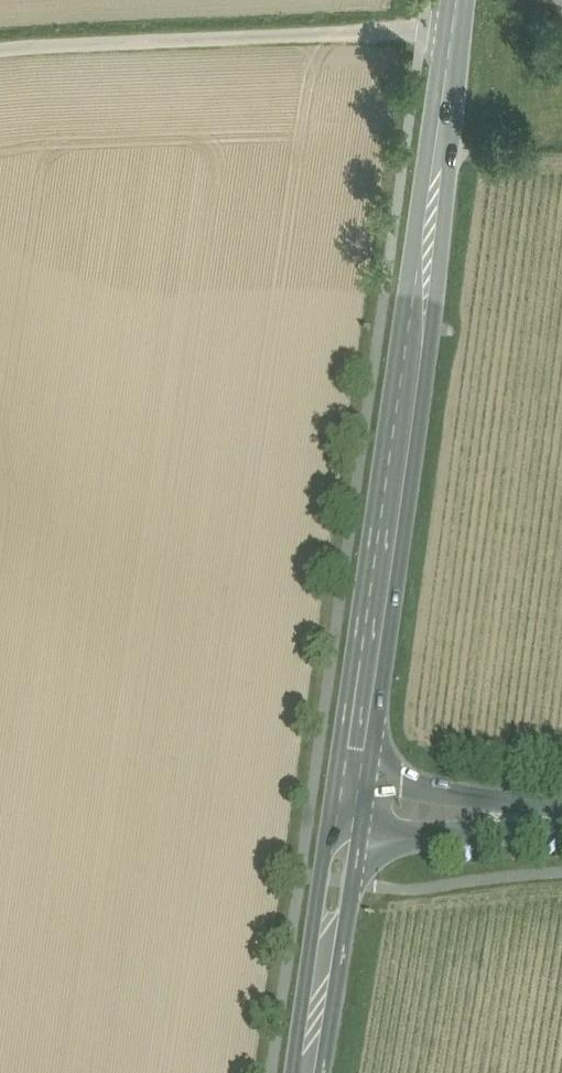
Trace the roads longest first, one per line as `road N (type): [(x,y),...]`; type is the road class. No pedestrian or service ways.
road 1 (primary): [(354,779),(459,0)]
road 2 (track): [(455,31),(0,47)]
road 3 (primary): [(310,1072),(347,828)]
road 4 (tertiary): [(347,828),(413,836),(561,829)]
road 5 (tertiary): [(561,808),(354,779)]

